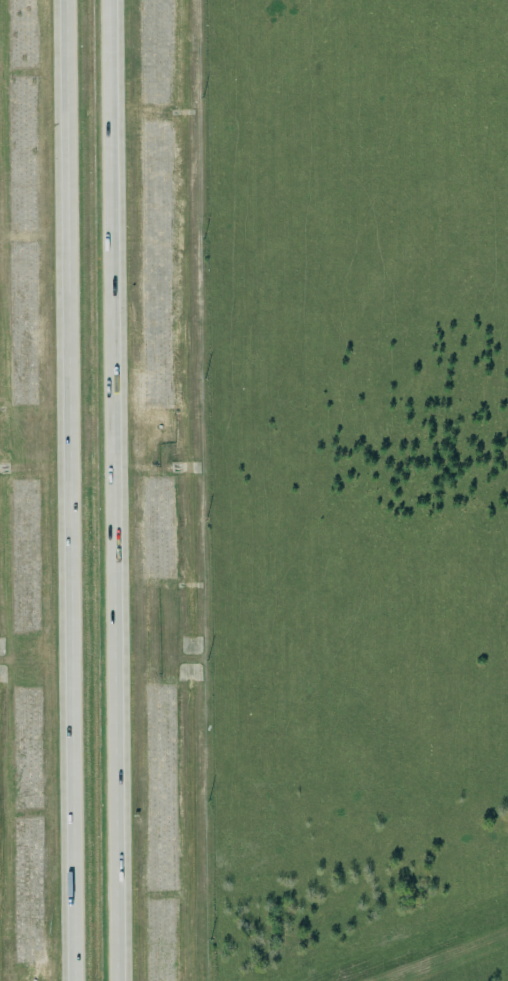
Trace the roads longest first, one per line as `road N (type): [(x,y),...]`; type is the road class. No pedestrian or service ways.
road 1 (motorway): [(119,980),(111,0)]
road 2 (motorway): [(67,0),(73,980)]

